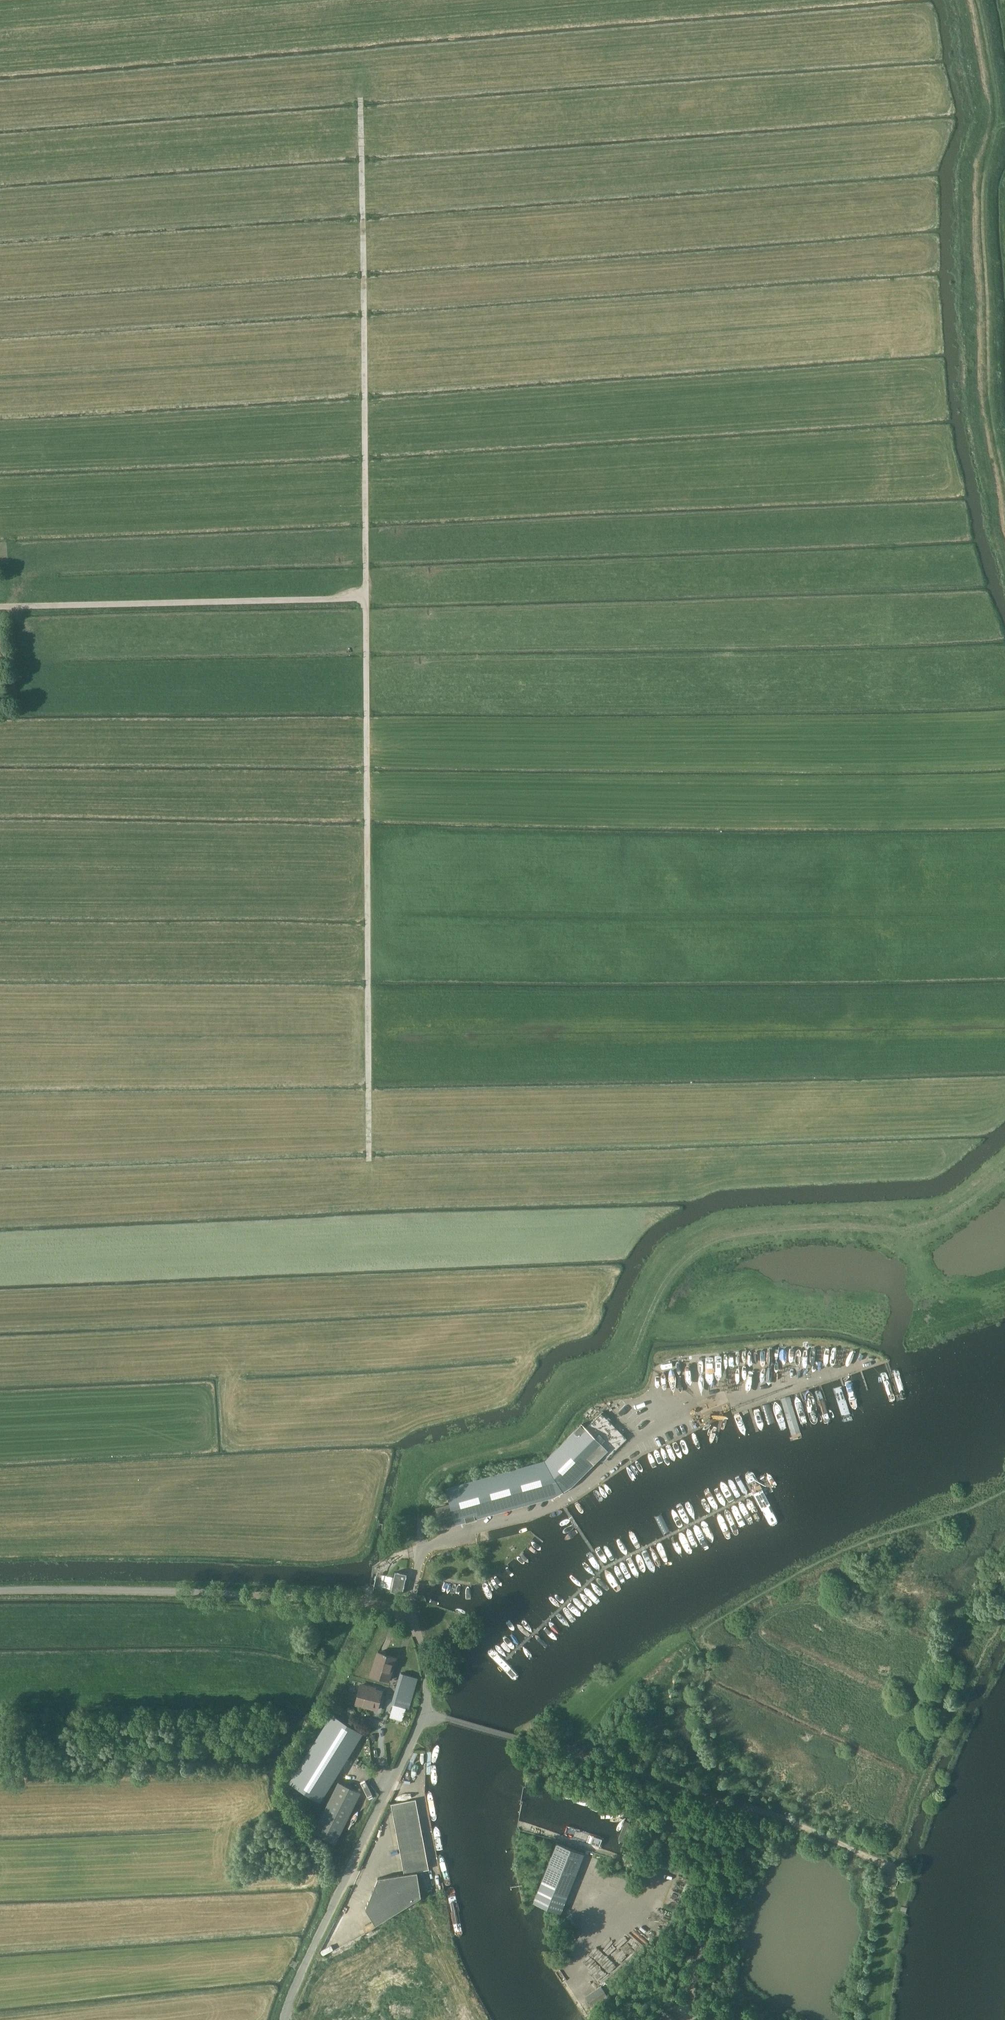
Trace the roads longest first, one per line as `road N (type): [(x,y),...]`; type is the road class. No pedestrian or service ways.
road 1 (unclassified): [(407,1614),(375,1604),(248,1594),(0,1590)]
road 2 (unclassified): [(284,2019),(425,1714)]
road 3 (track): [(678,1785),(777,1816),(891,1867),(892,1884)]

